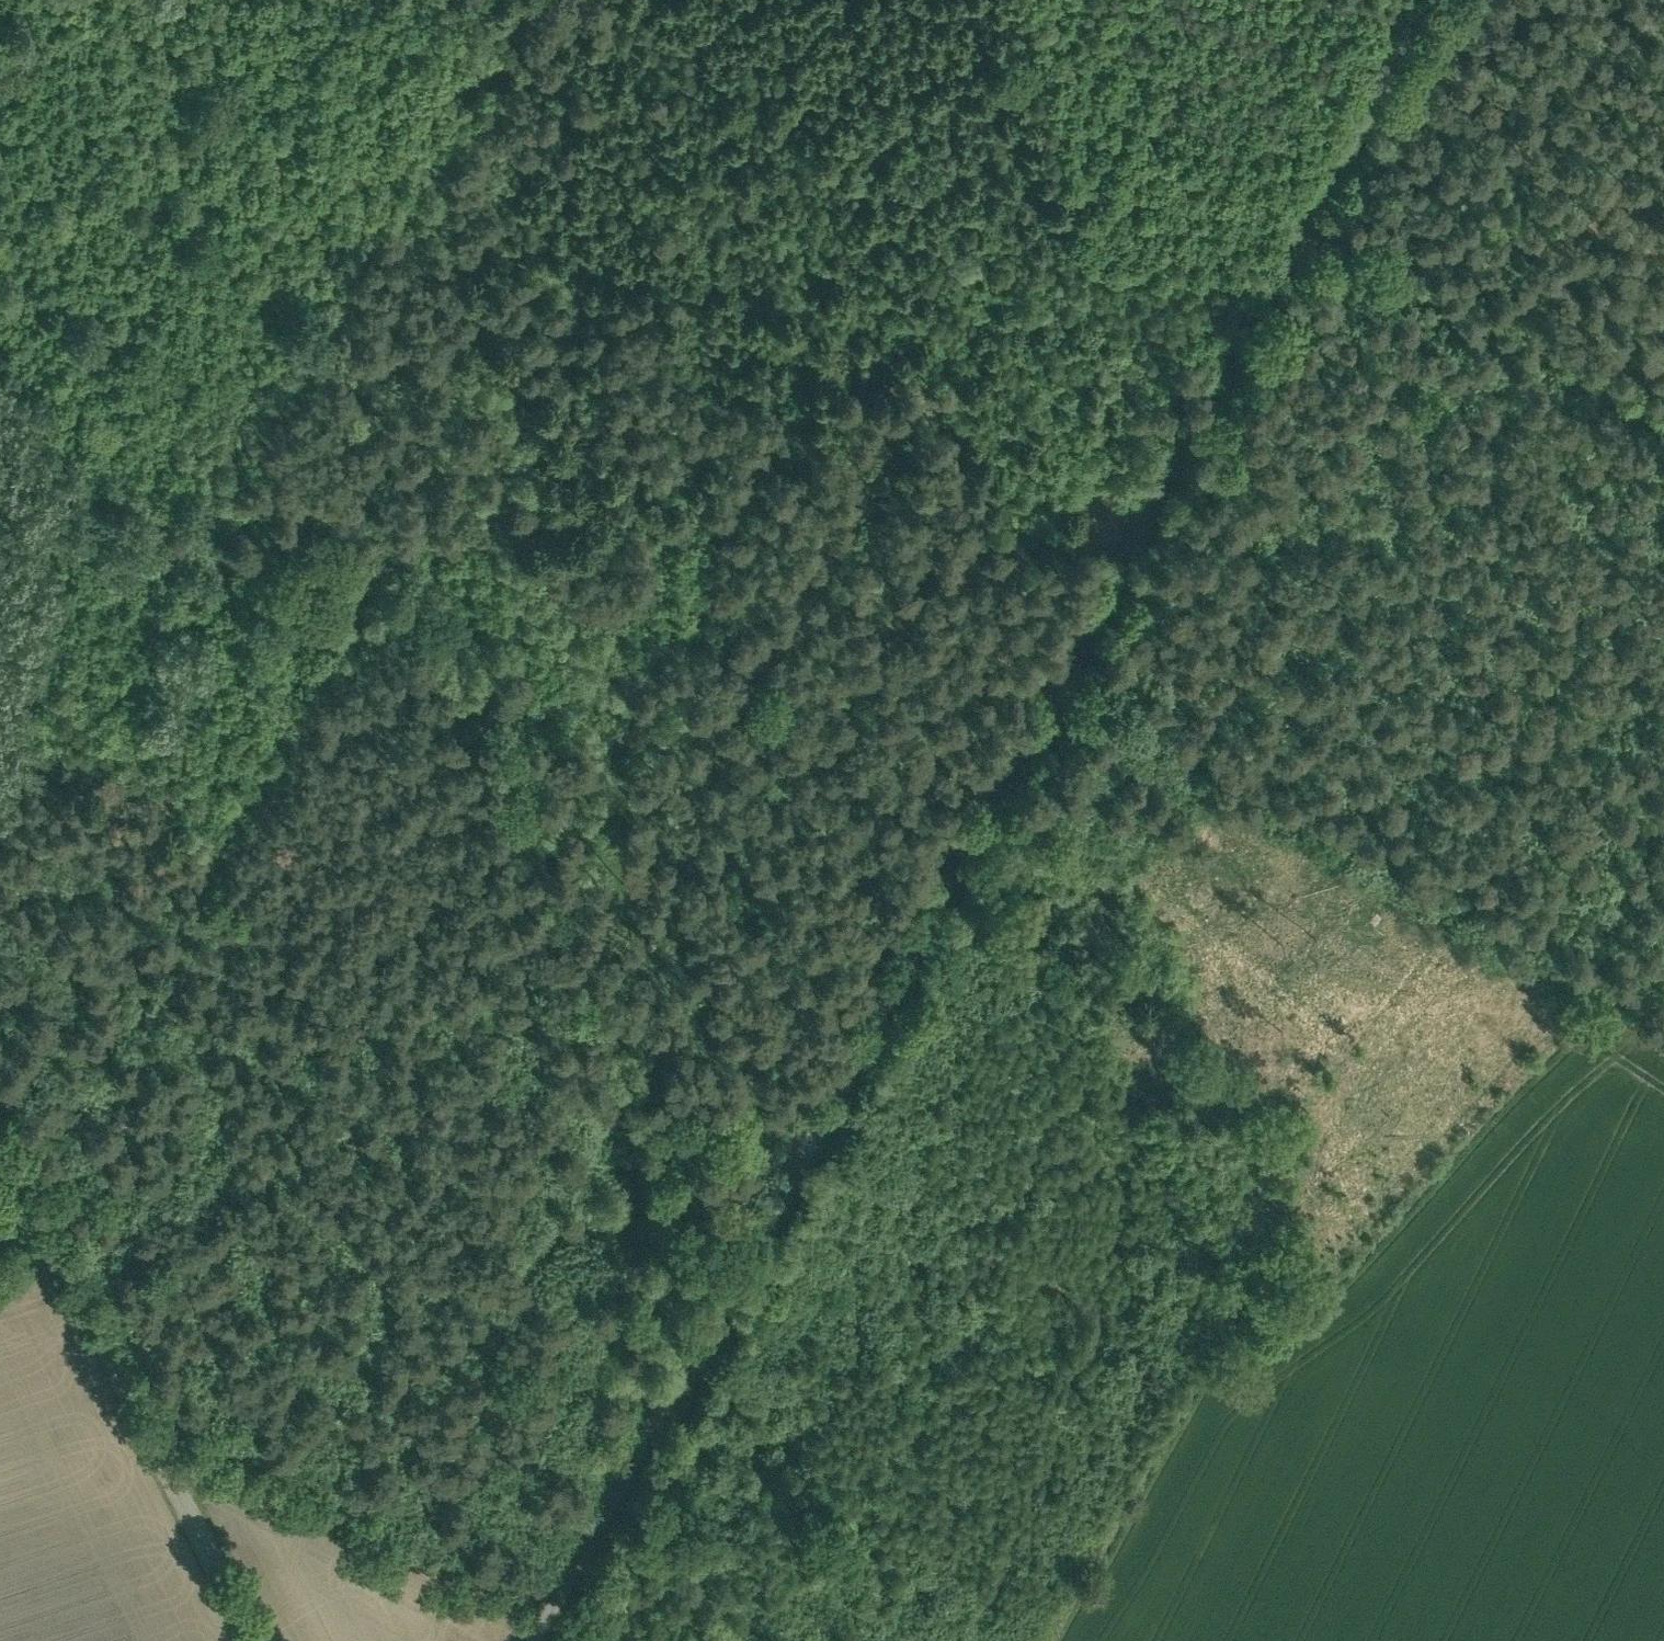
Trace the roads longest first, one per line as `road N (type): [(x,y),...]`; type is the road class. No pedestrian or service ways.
road 1 (track): [(1412,0),(525,1640)]
road 2 (unclassified): [(242,1640),(19,1211)]

